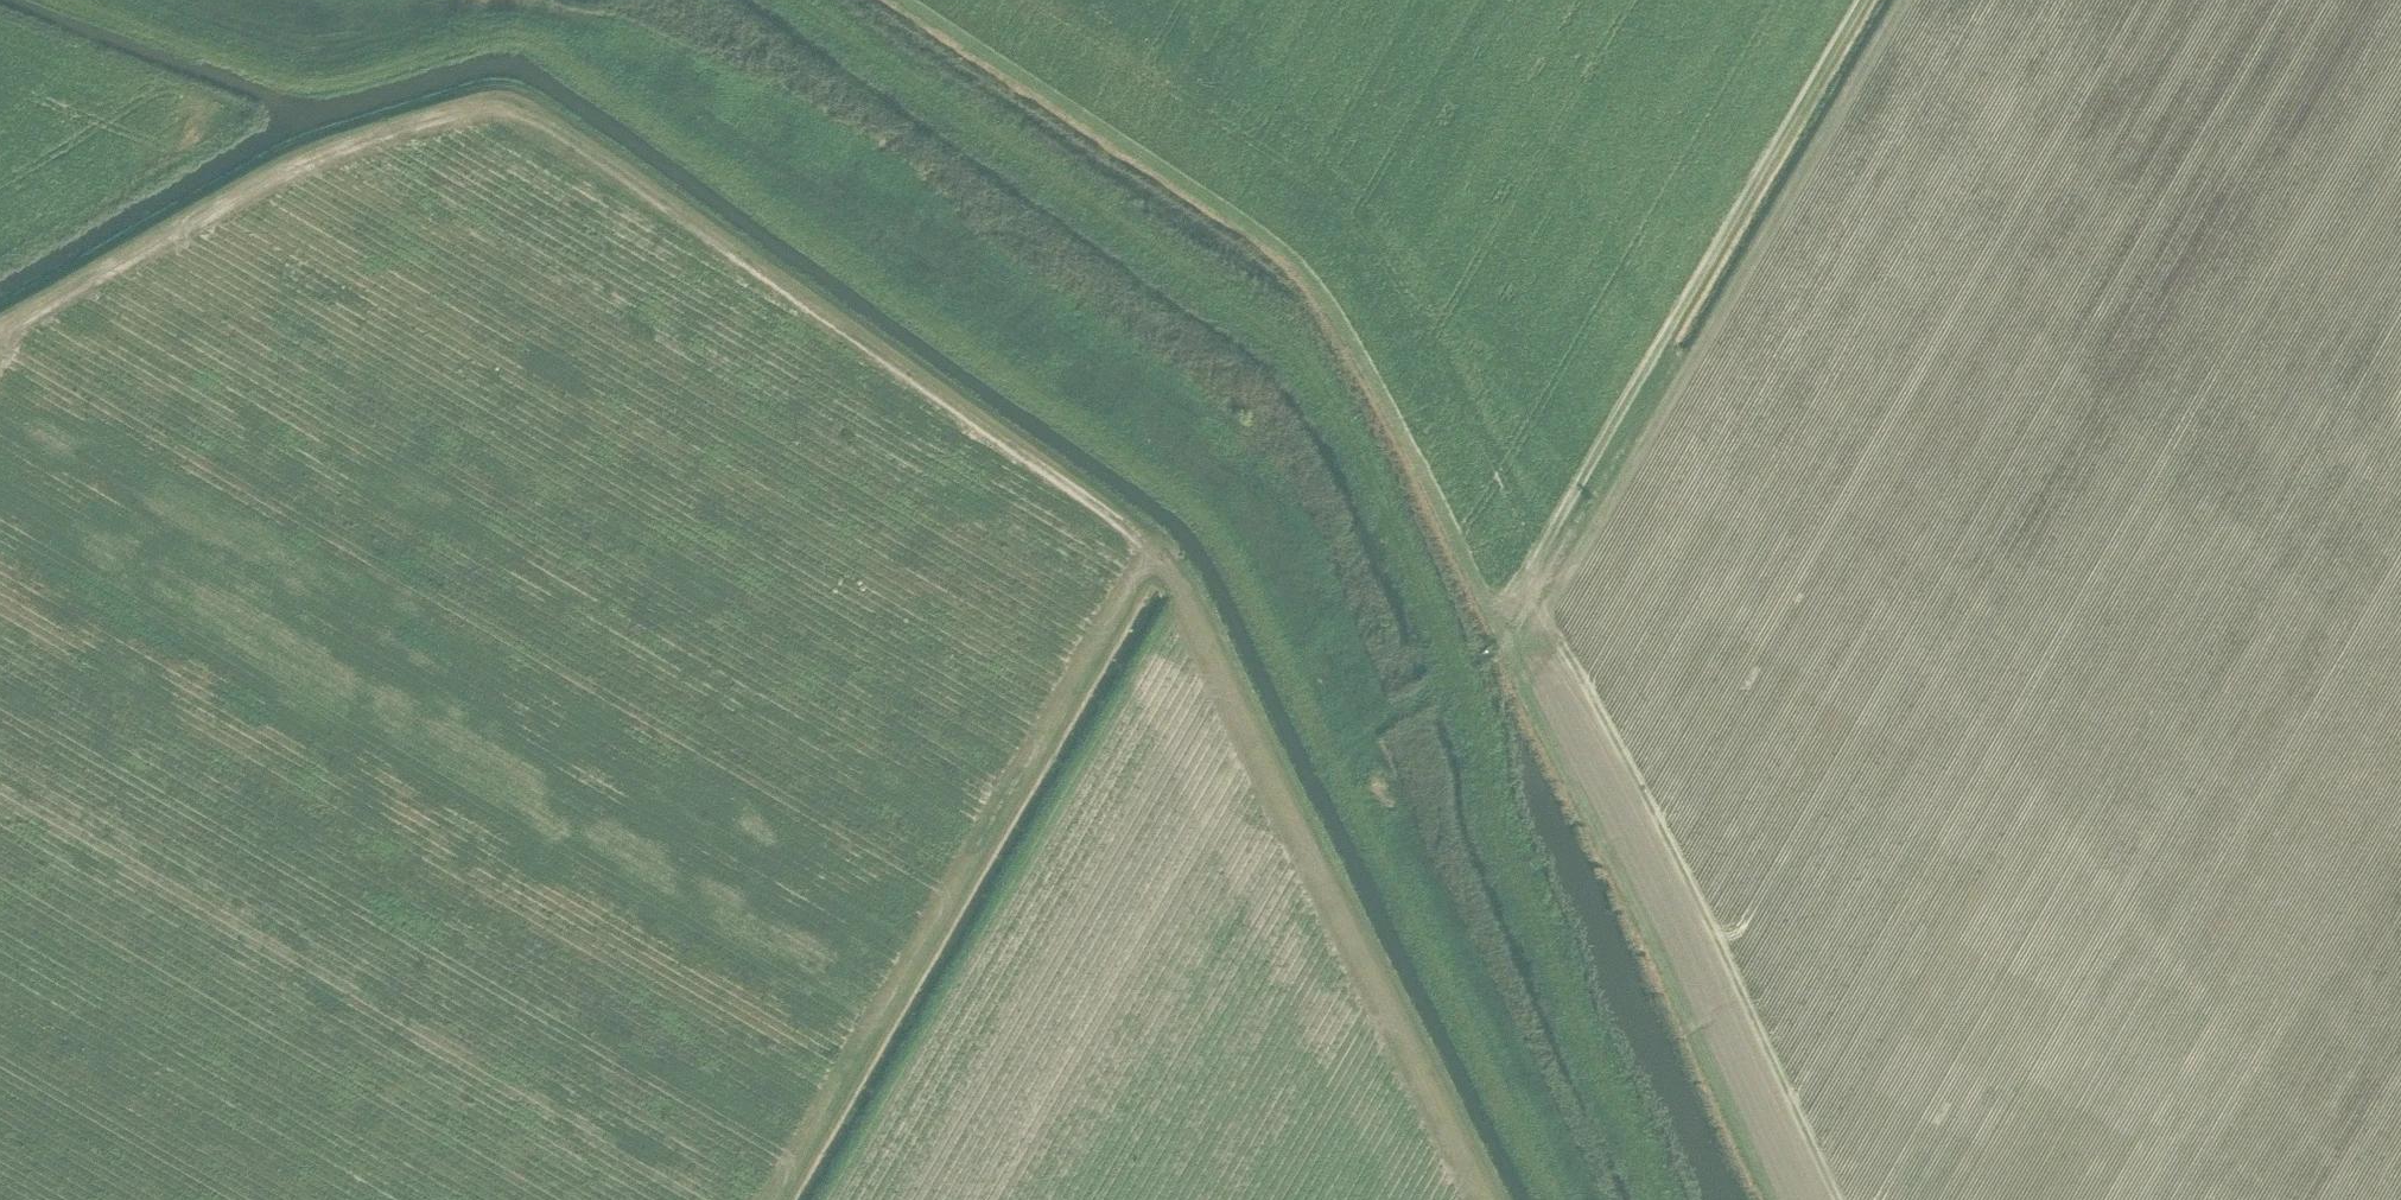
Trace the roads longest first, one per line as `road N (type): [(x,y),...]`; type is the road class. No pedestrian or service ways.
road 1 (track): [(1491,1199),(1157,548),(550,124),(487,106),(419,119),(293,163),(0,325)]

